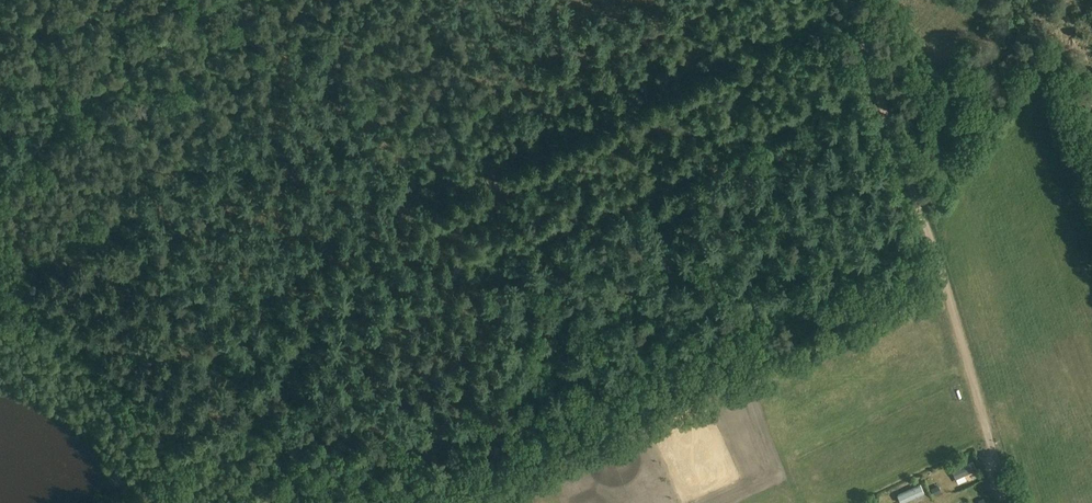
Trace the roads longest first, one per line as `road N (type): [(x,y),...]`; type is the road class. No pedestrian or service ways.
road 1 (track): [(1011,502),(852,0)]

